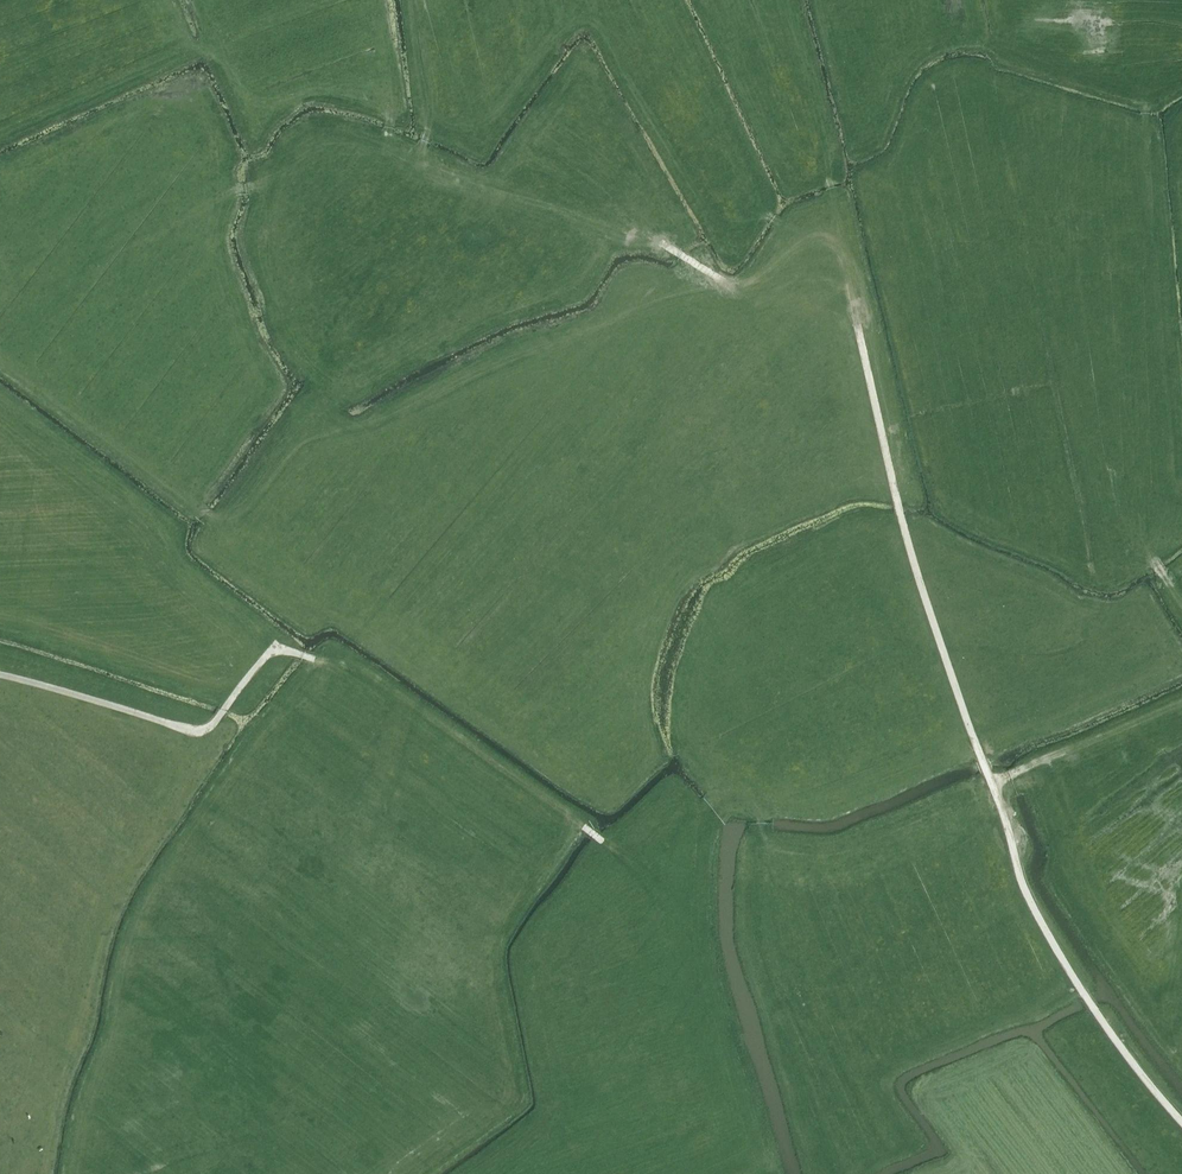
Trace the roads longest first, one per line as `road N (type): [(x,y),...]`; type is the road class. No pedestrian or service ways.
road 1 (track): [(1181,1122),(1091,1003),(1023,885),(905,531),(858,326)]
road 2 (track): [(0,674),(205,729),(265,656),(315,659)]

